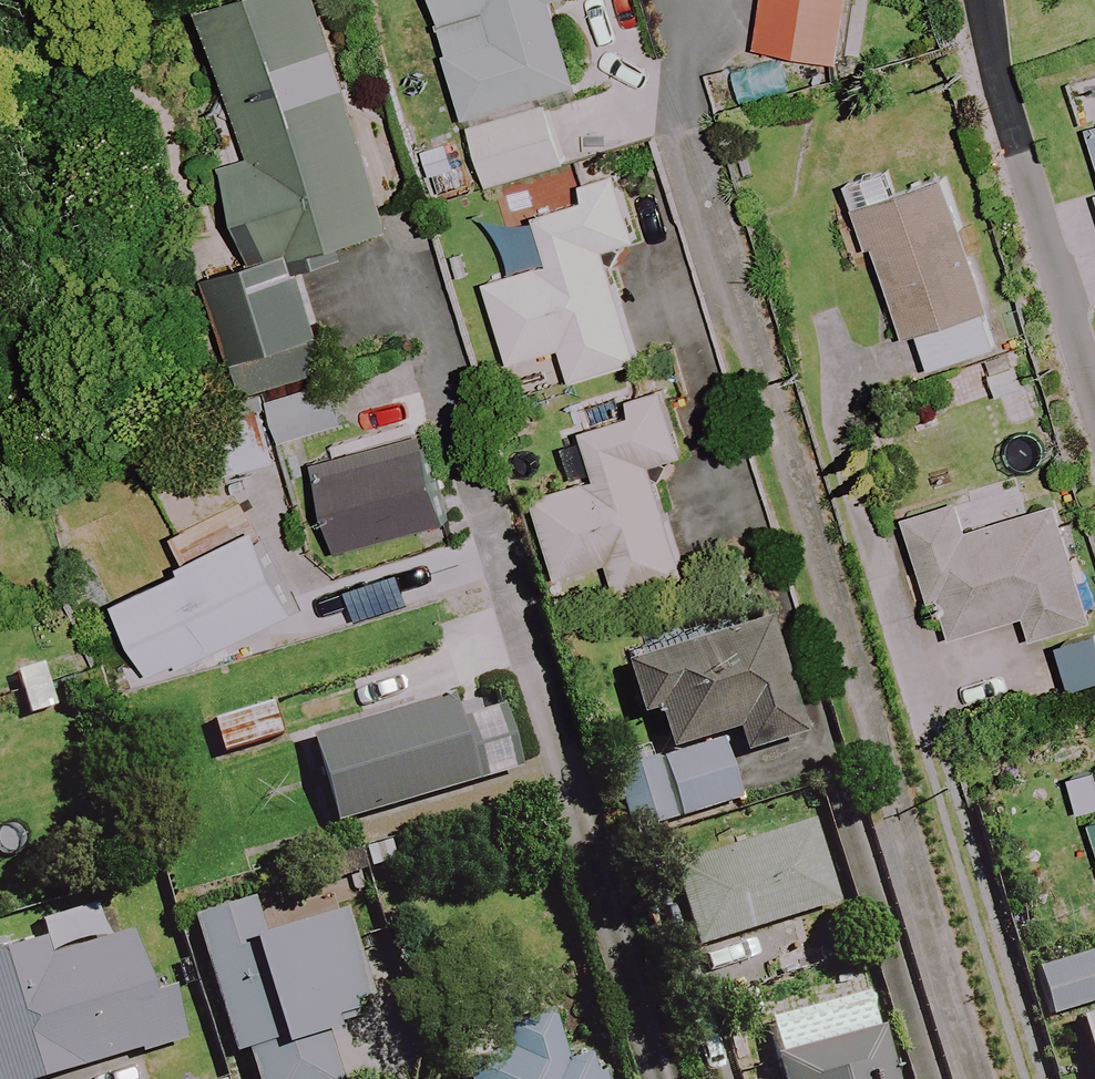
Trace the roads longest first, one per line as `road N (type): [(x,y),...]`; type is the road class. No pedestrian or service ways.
road 1 (residential): [(1094,420),(1005,117),(982,0)]

